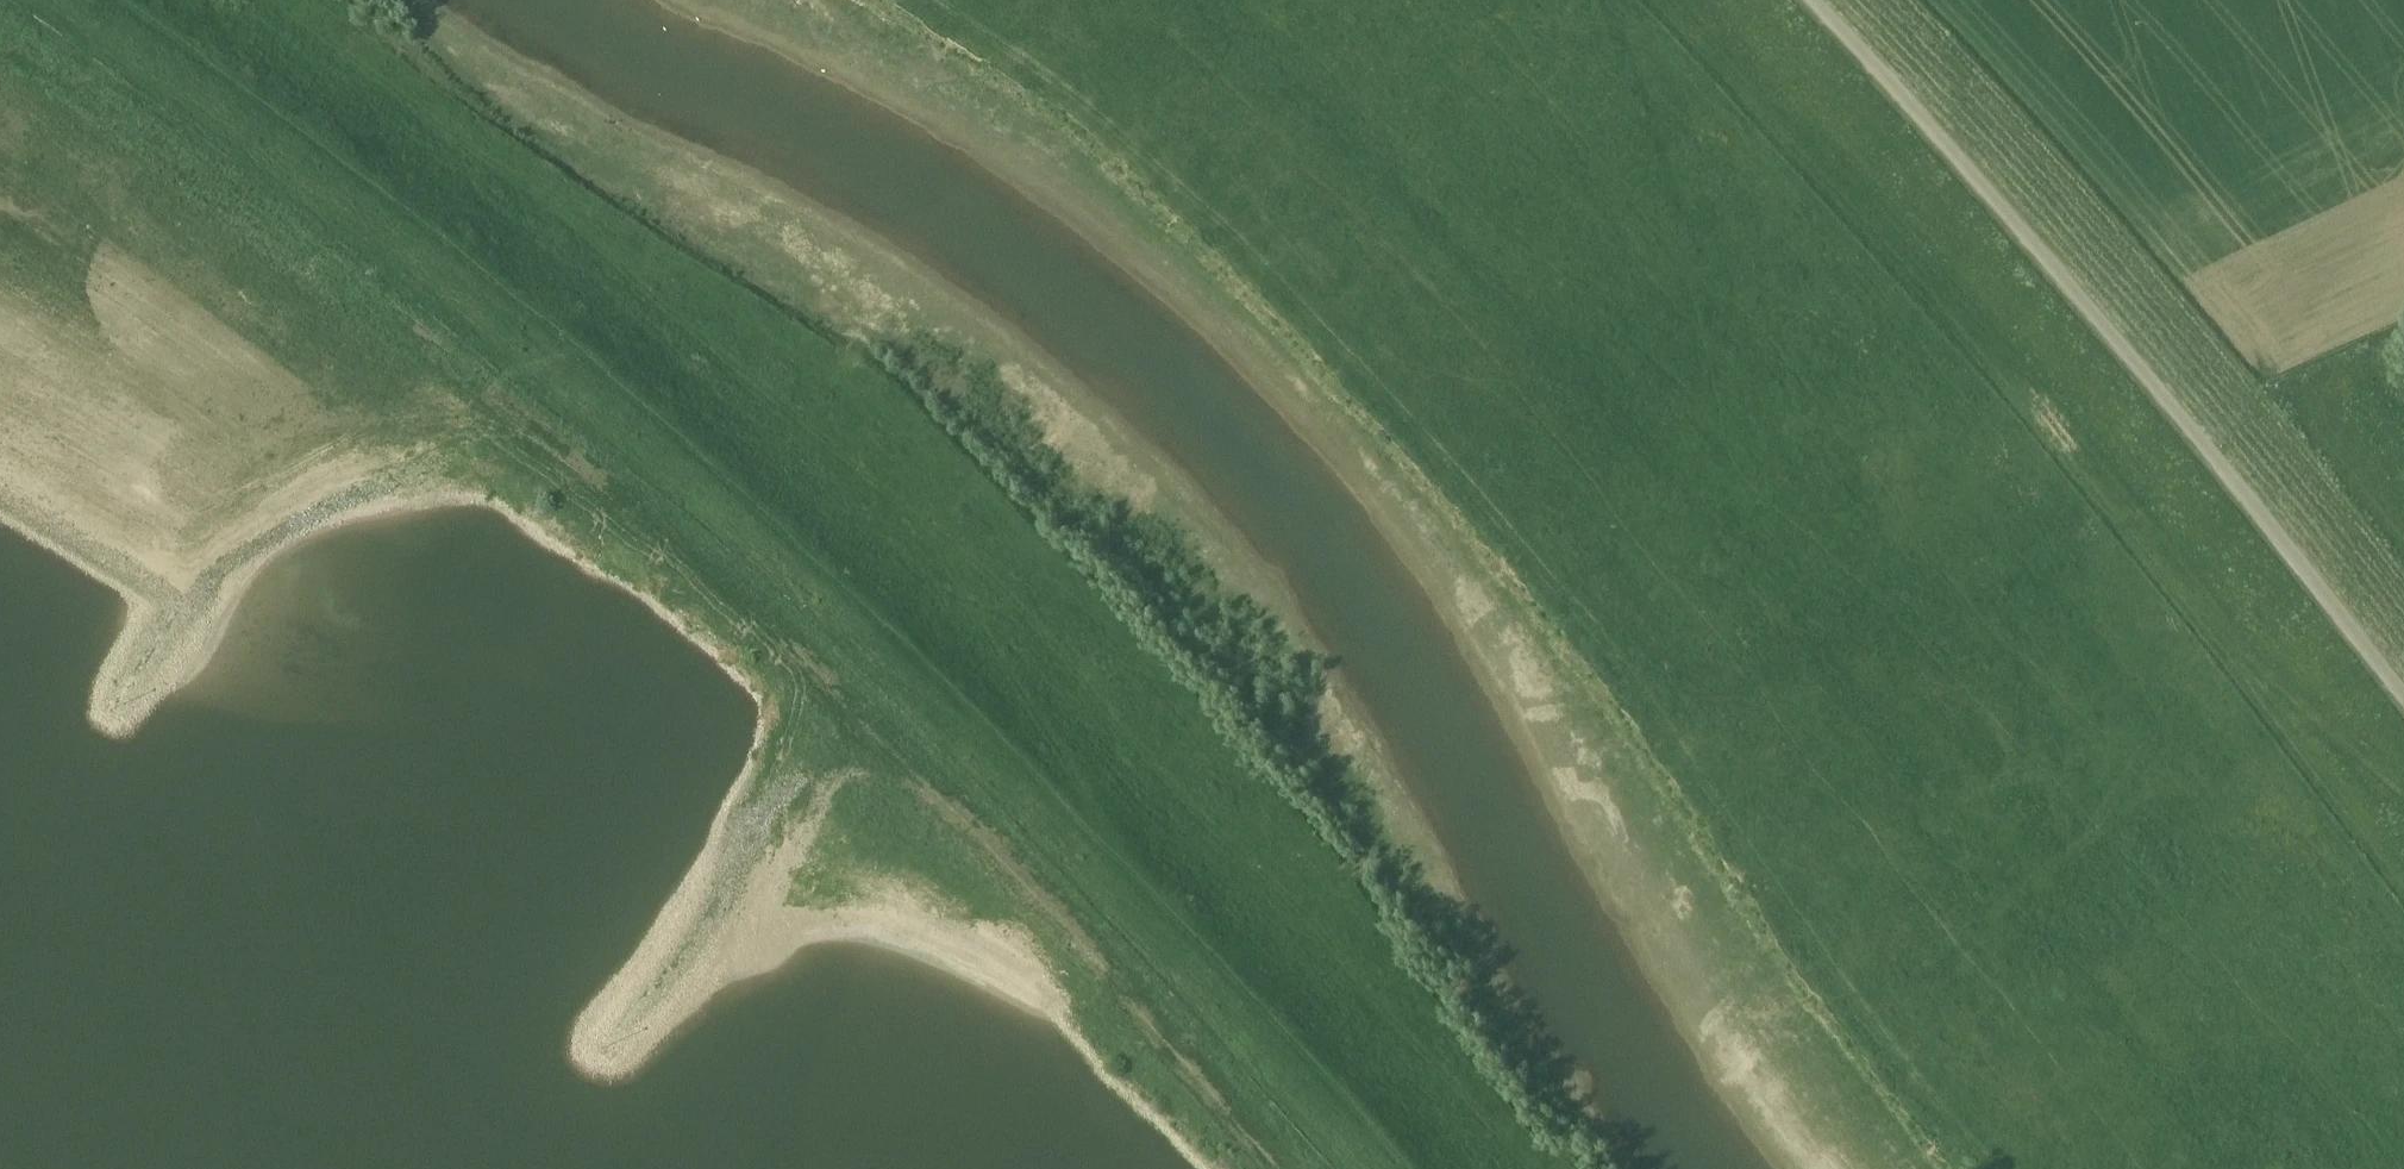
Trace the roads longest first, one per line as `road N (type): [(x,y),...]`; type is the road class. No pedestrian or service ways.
road 1 (unclassified): [(2403,707),(2172,409),(1798,0)]

